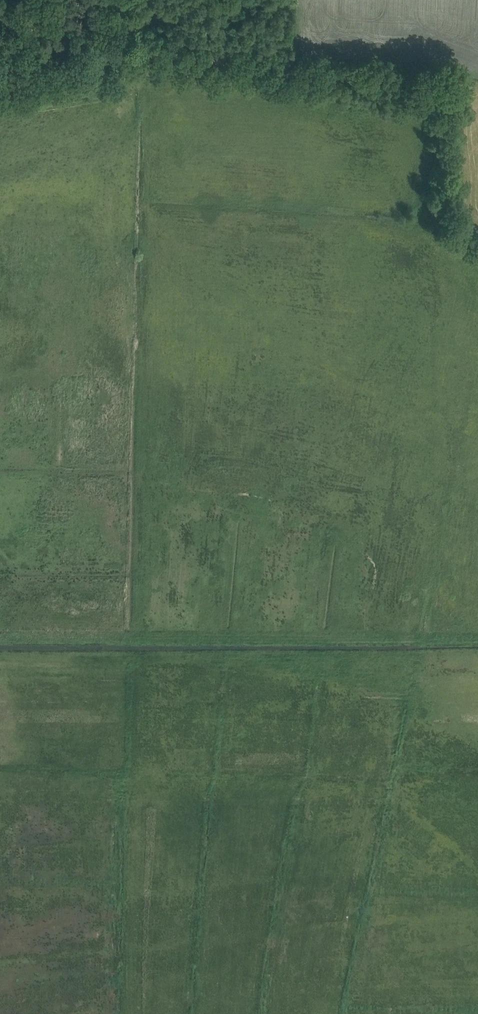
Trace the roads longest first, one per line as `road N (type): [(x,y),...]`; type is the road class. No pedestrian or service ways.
road 1 (track): [(149,48),(429,80),(442,118),(449,218),(477,244)]

